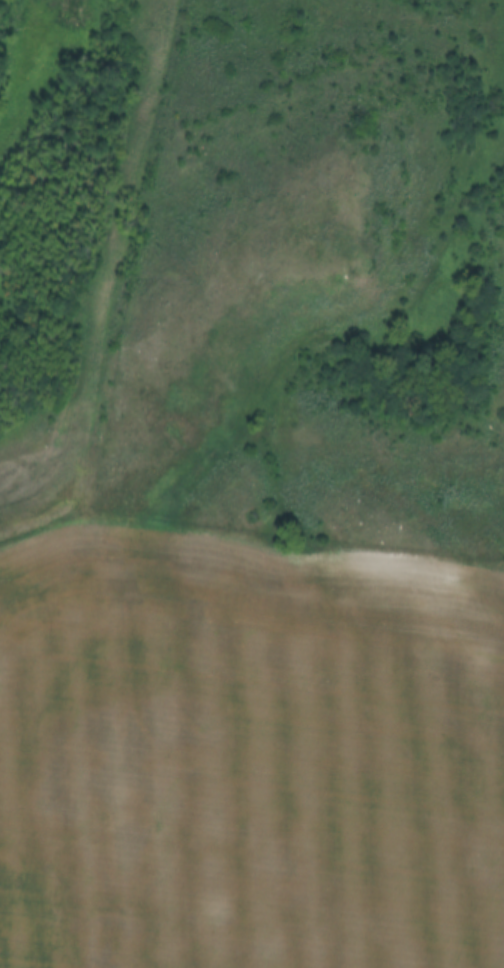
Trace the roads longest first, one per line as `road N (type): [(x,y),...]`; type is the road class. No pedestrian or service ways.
road 1 (track): [(0,526),(54,490),(76,449),(171,0)]

